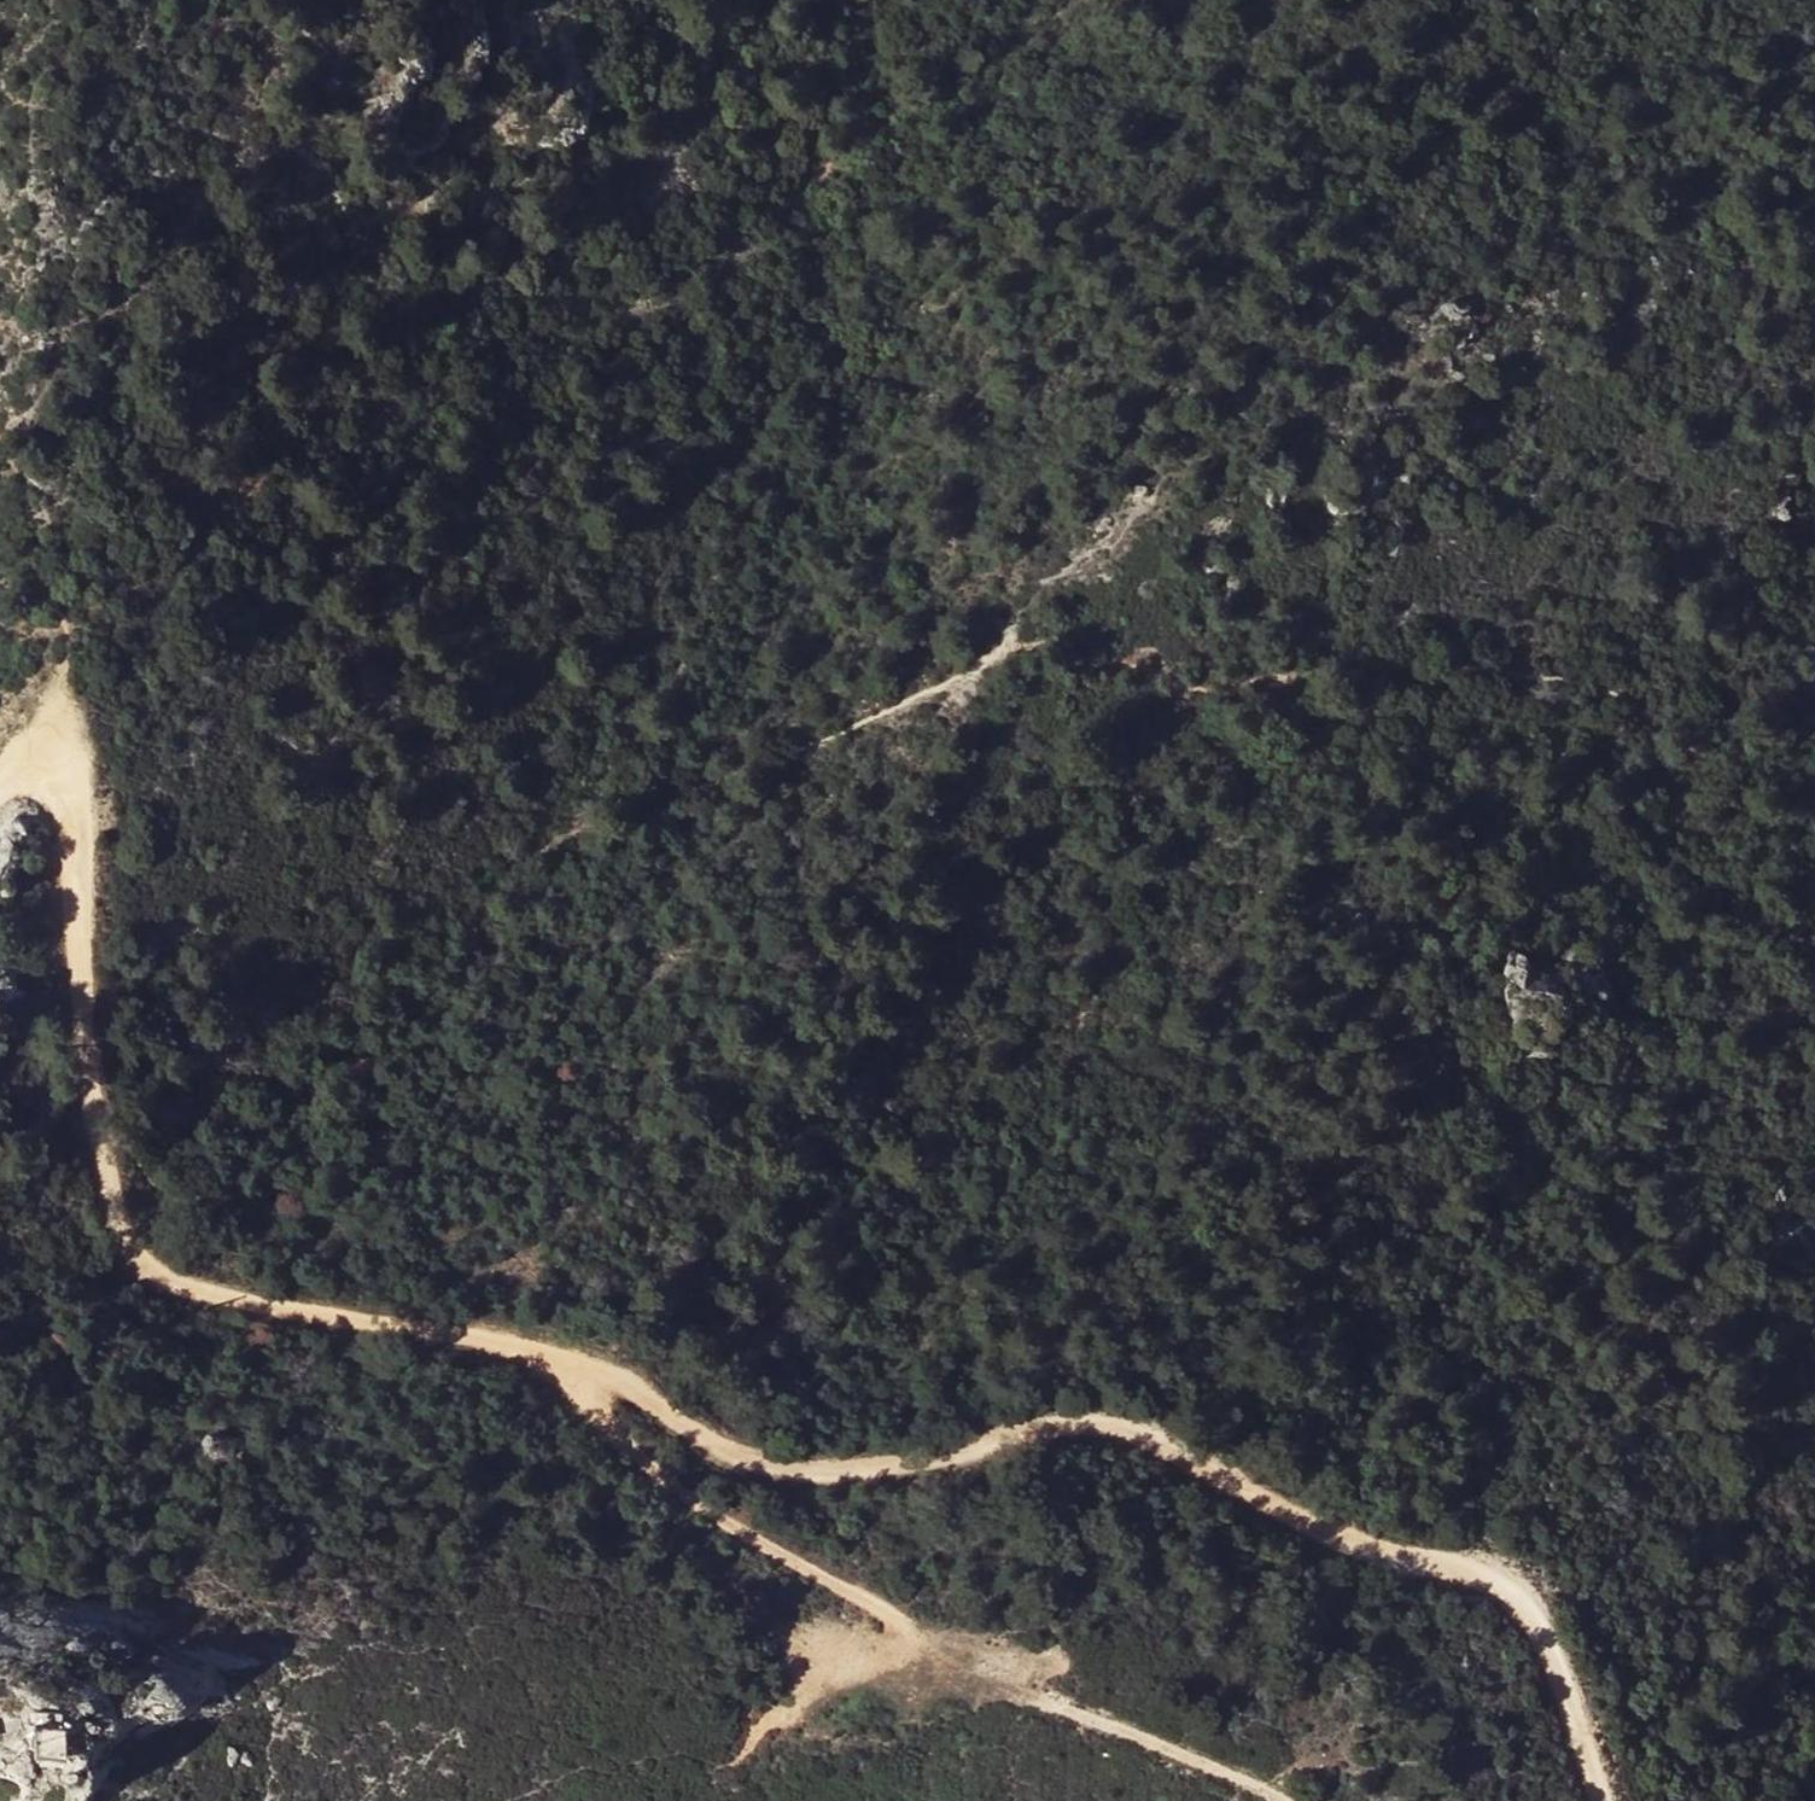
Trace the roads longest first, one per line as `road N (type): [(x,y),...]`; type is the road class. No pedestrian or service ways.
road 1 (track): [(96,1135),(132,1269),(164,1289),(527,1349),(630,1390),(720,1457),(773,1470),(834,1476),(930,1463),(1091,1428),(1148,1442),(1350,1546),(1489,1588),(1520,1610),(1547,1659),(1595,1800)]
road 2 (track): [(527,1349),(634,1449),(788,1563),(990,1680),(1277,1800)]
road 3 (track): [(0,784),(8,773),(52,769),(69,790),(87,916),(96,1135)]

